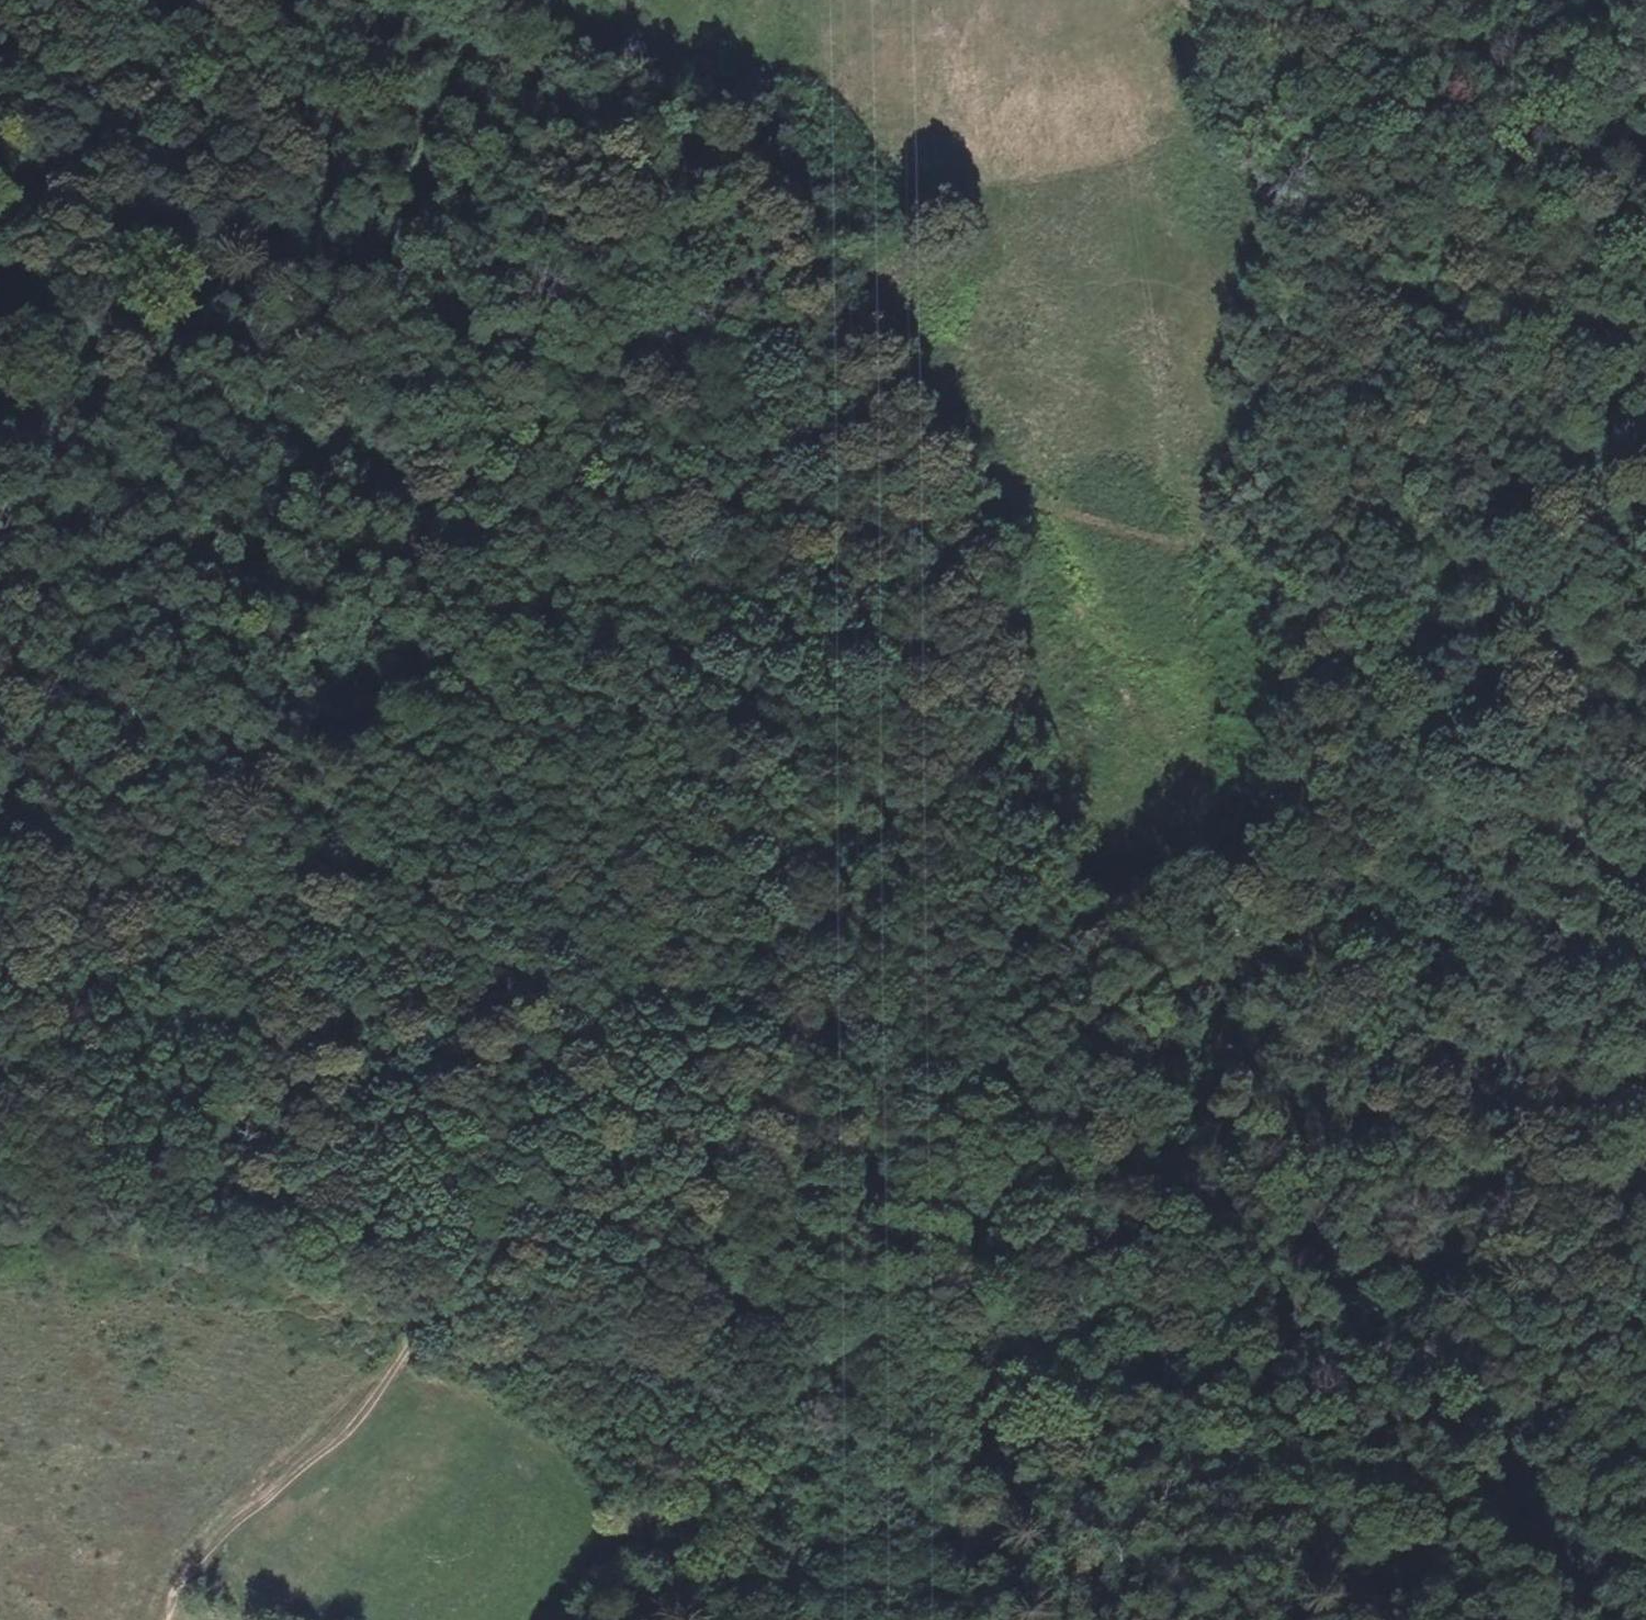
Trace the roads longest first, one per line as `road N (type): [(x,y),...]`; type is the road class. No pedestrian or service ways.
road 1 (track): [(167,1619),(183,1576),(345,1423),(414,1331)]
road 2 (track): [(1454,0),(1219,22)]

